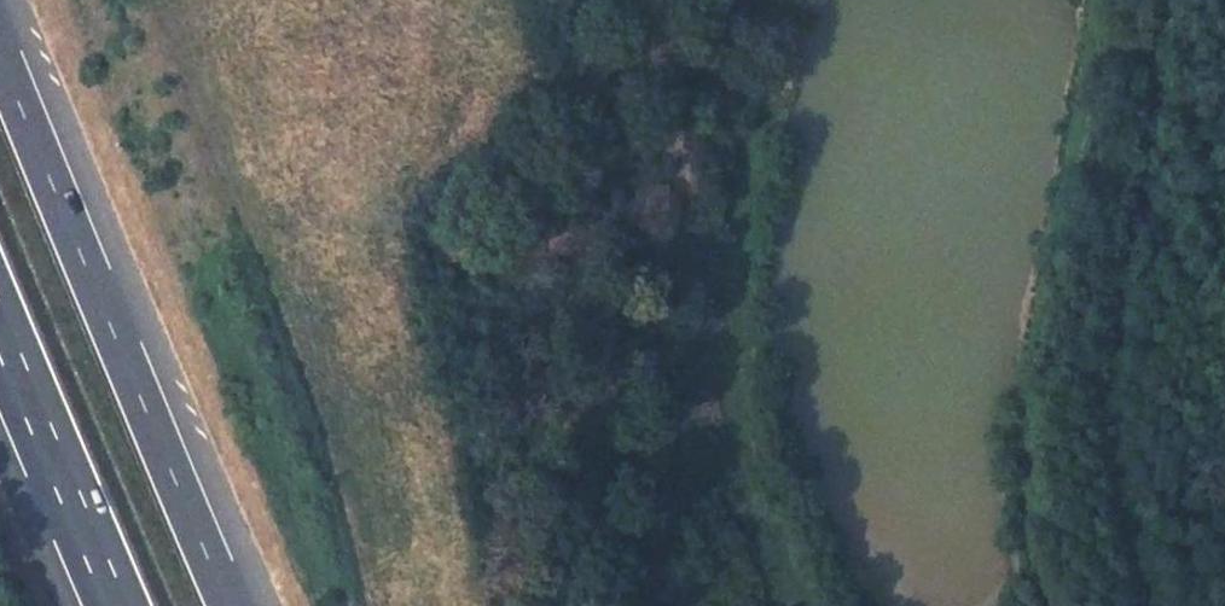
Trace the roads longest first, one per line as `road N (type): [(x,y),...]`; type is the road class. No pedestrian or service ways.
road 1 (unclassified): [(1158,605),(1118,437),(1136,243),(1178,0)]
road 2 (motorway): [(232,605),(0,51)]
road 3 (motorway): [(0,331),(117,605)]

